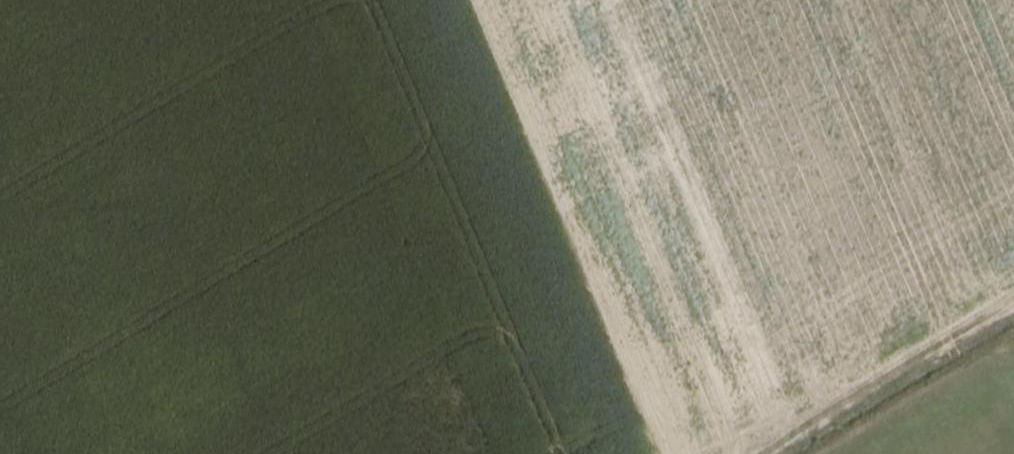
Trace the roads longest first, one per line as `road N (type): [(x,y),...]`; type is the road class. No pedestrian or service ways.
road 1 (track): [(778,453),(1013,311)]

